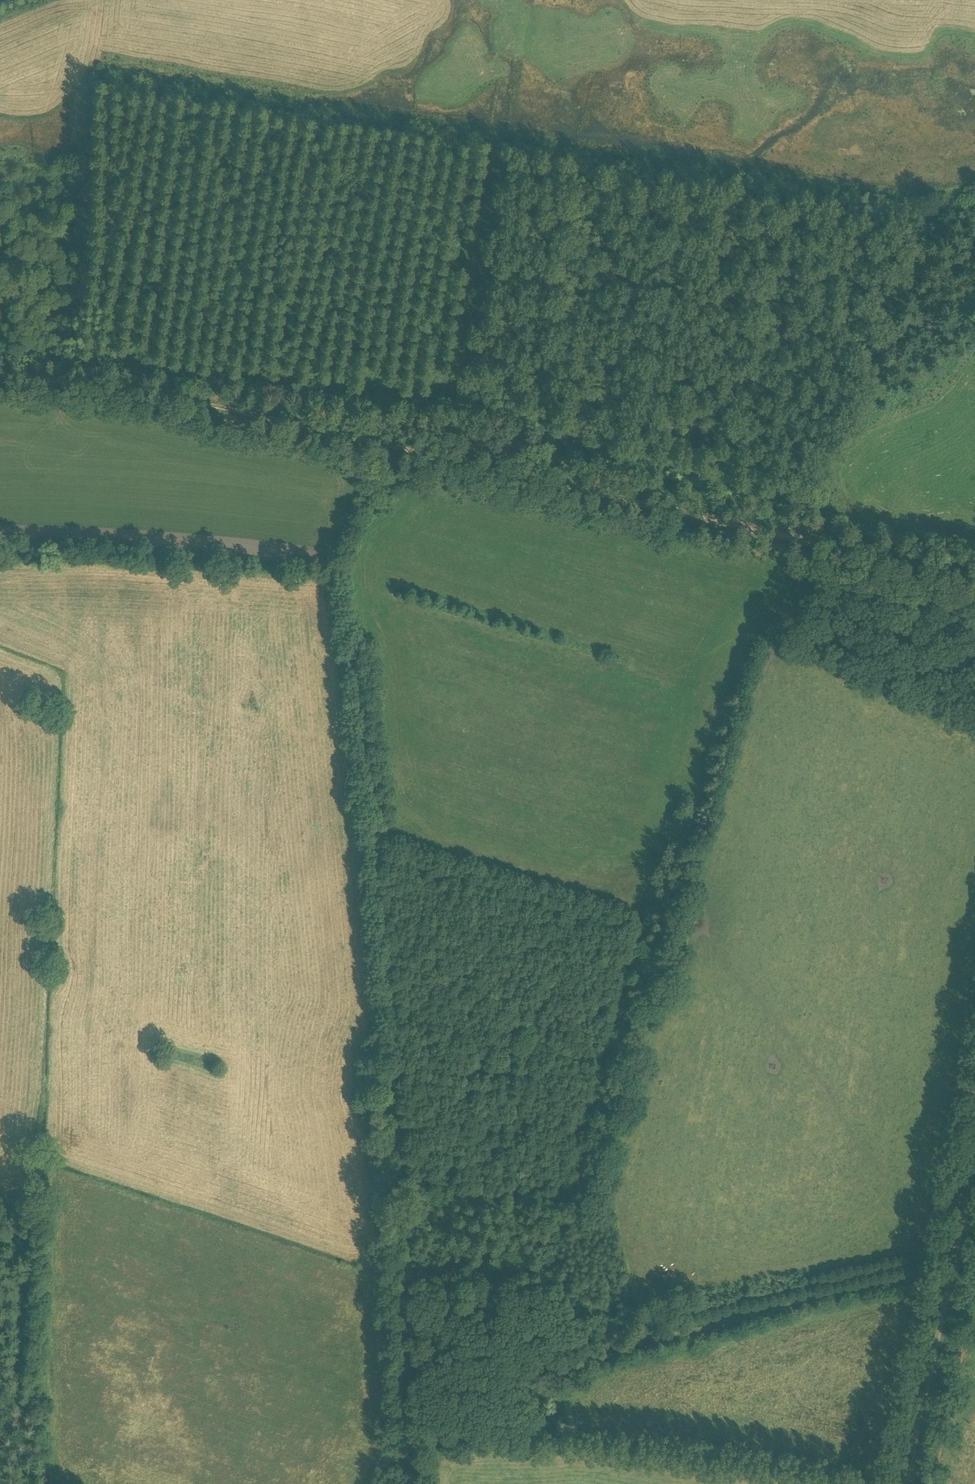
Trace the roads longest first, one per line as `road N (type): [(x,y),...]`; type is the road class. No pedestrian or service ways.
road 1 (track): [(0,375),(227,408),(974,577)]

